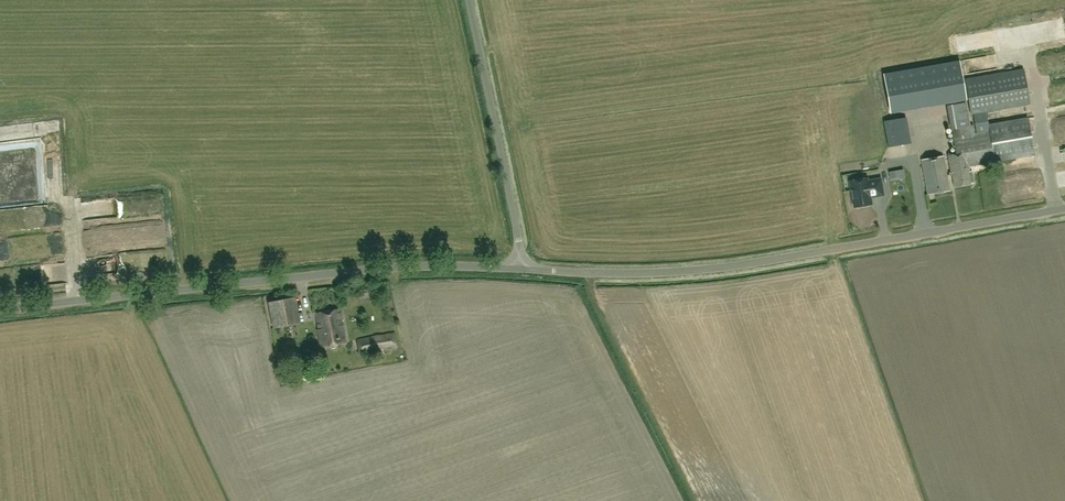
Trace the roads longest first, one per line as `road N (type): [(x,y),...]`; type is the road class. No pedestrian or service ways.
road 1 (unclassified): [(521,267),(720,267),(1064,209)]
road 2 (unclassified): [(0,309),(359,270),(521,267)]
road 3 (unclassified): [(521,267),(468,0)]

